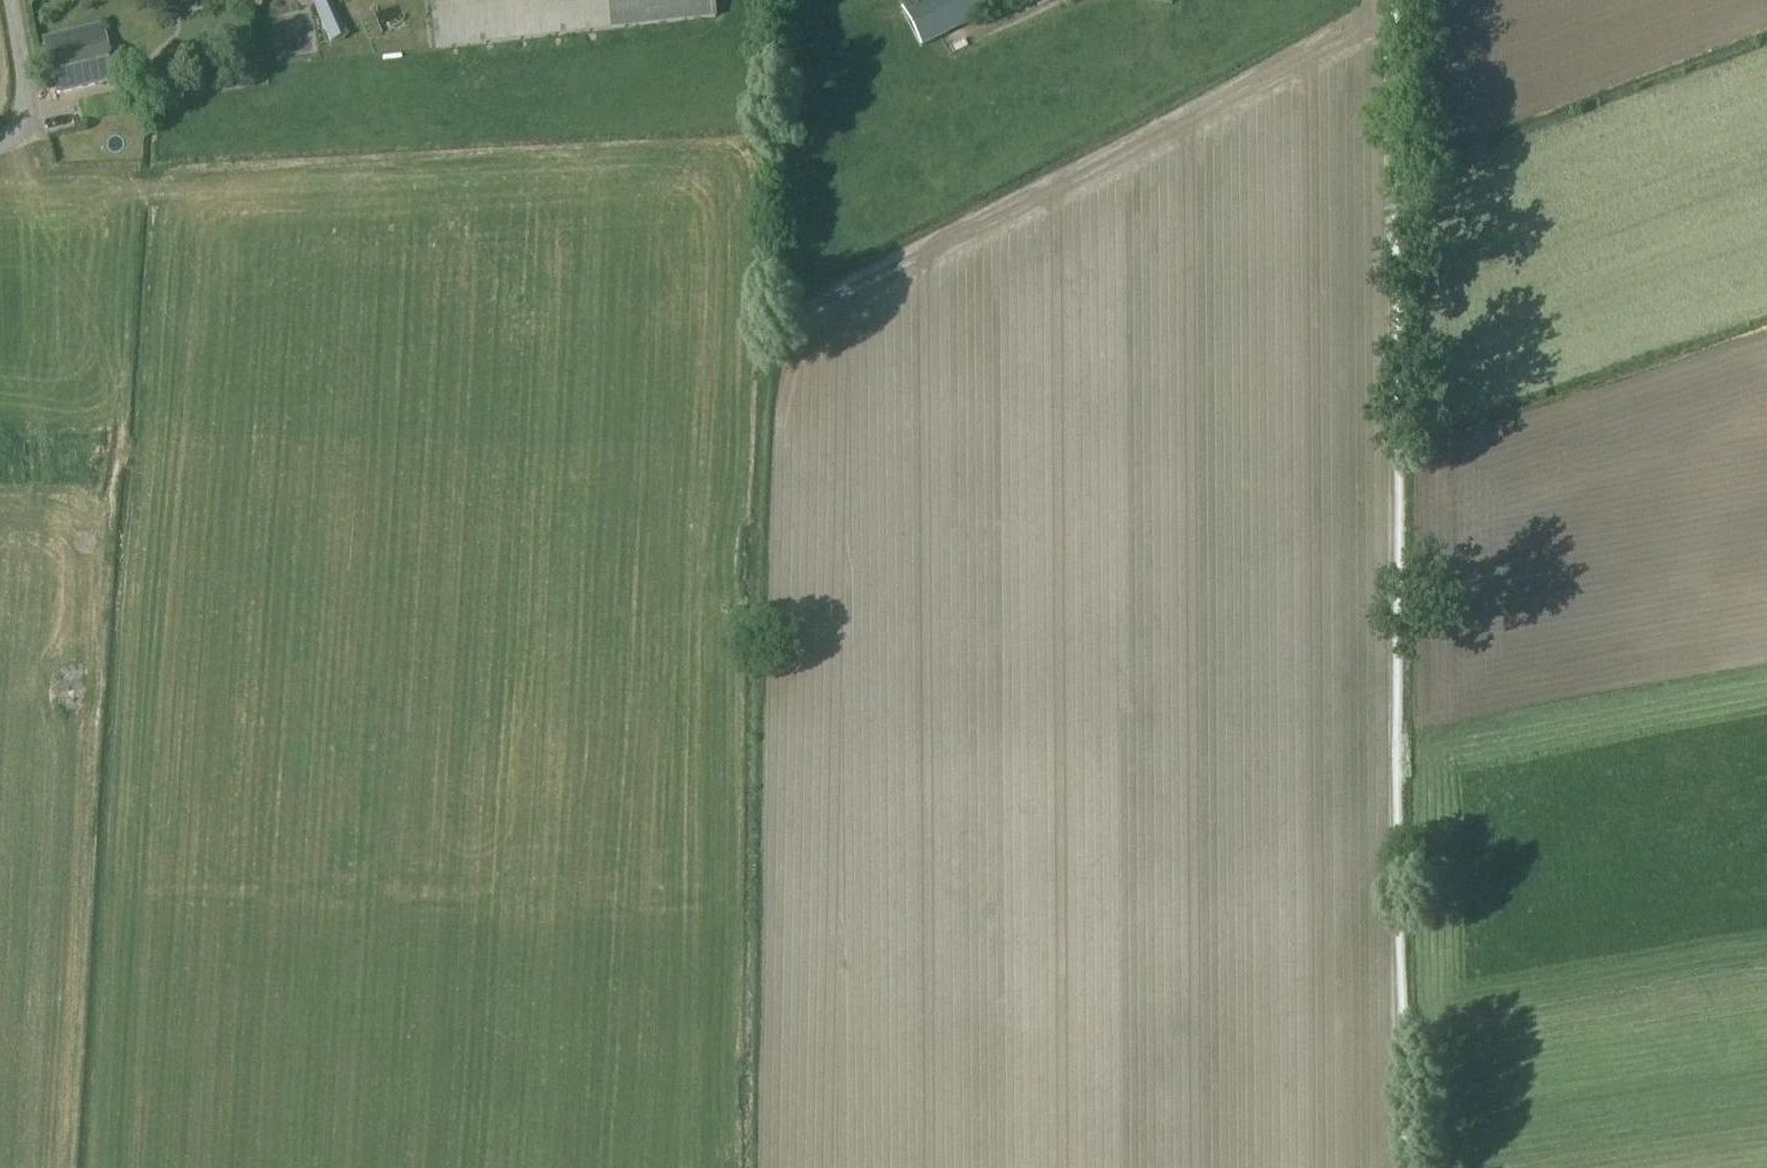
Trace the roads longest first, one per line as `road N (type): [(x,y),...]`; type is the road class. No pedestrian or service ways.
road 1 (unclassified): [(0,142),(14,133),(20,104),(10,0)]

